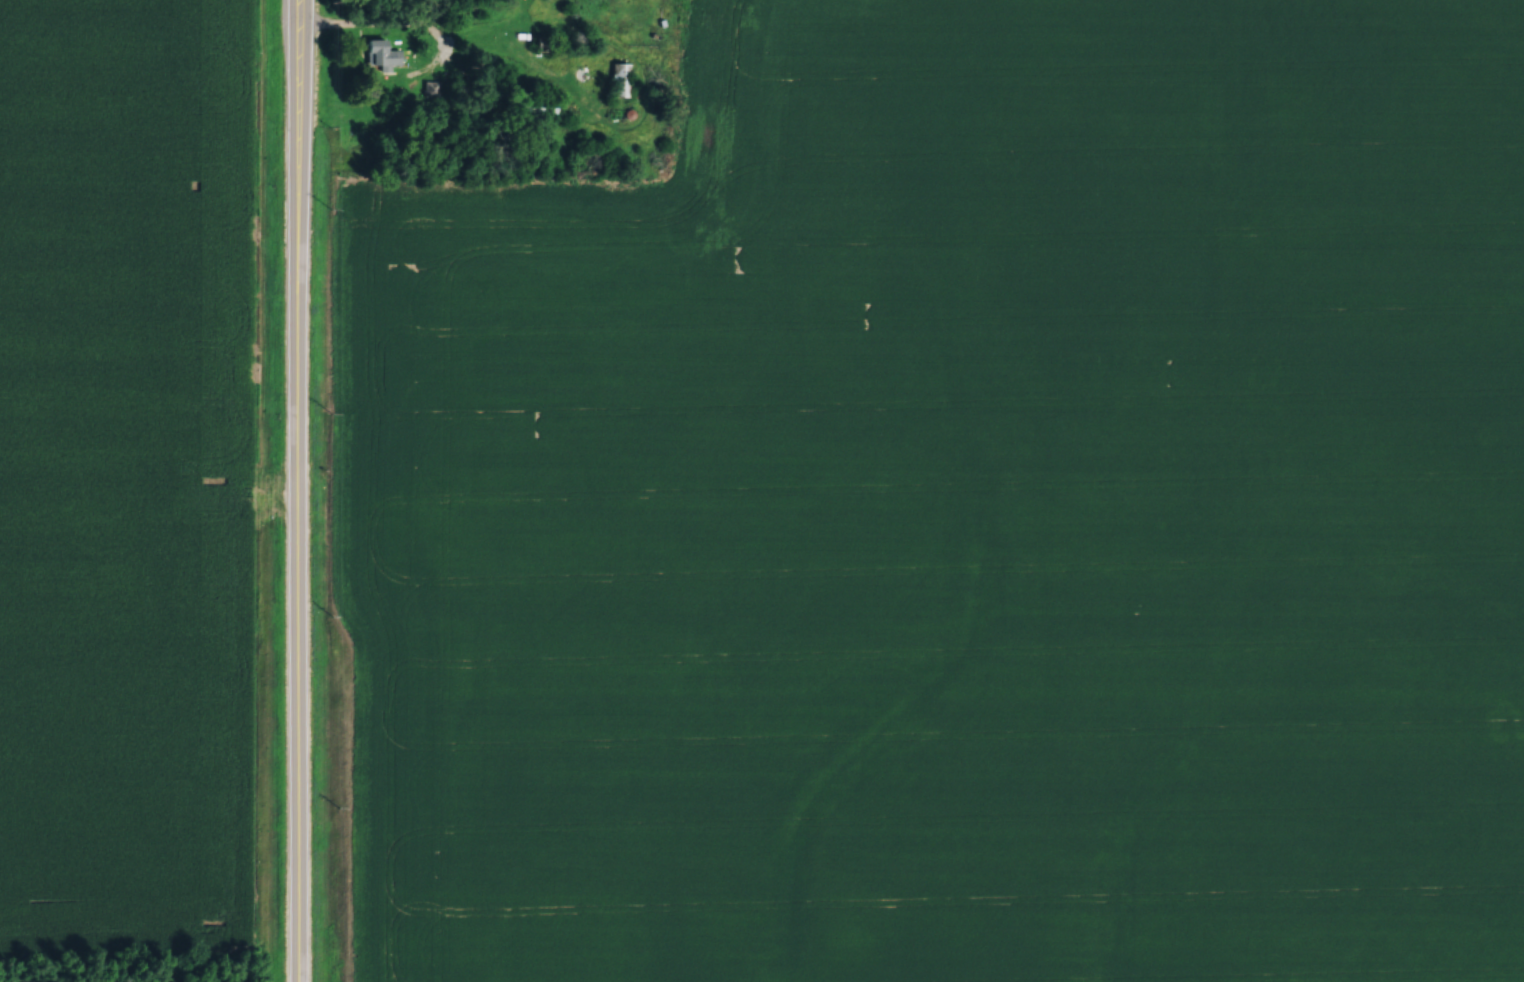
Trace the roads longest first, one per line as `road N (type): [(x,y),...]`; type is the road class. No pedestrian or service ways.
road 1 (secondary): [(297,981),(298,78)]

